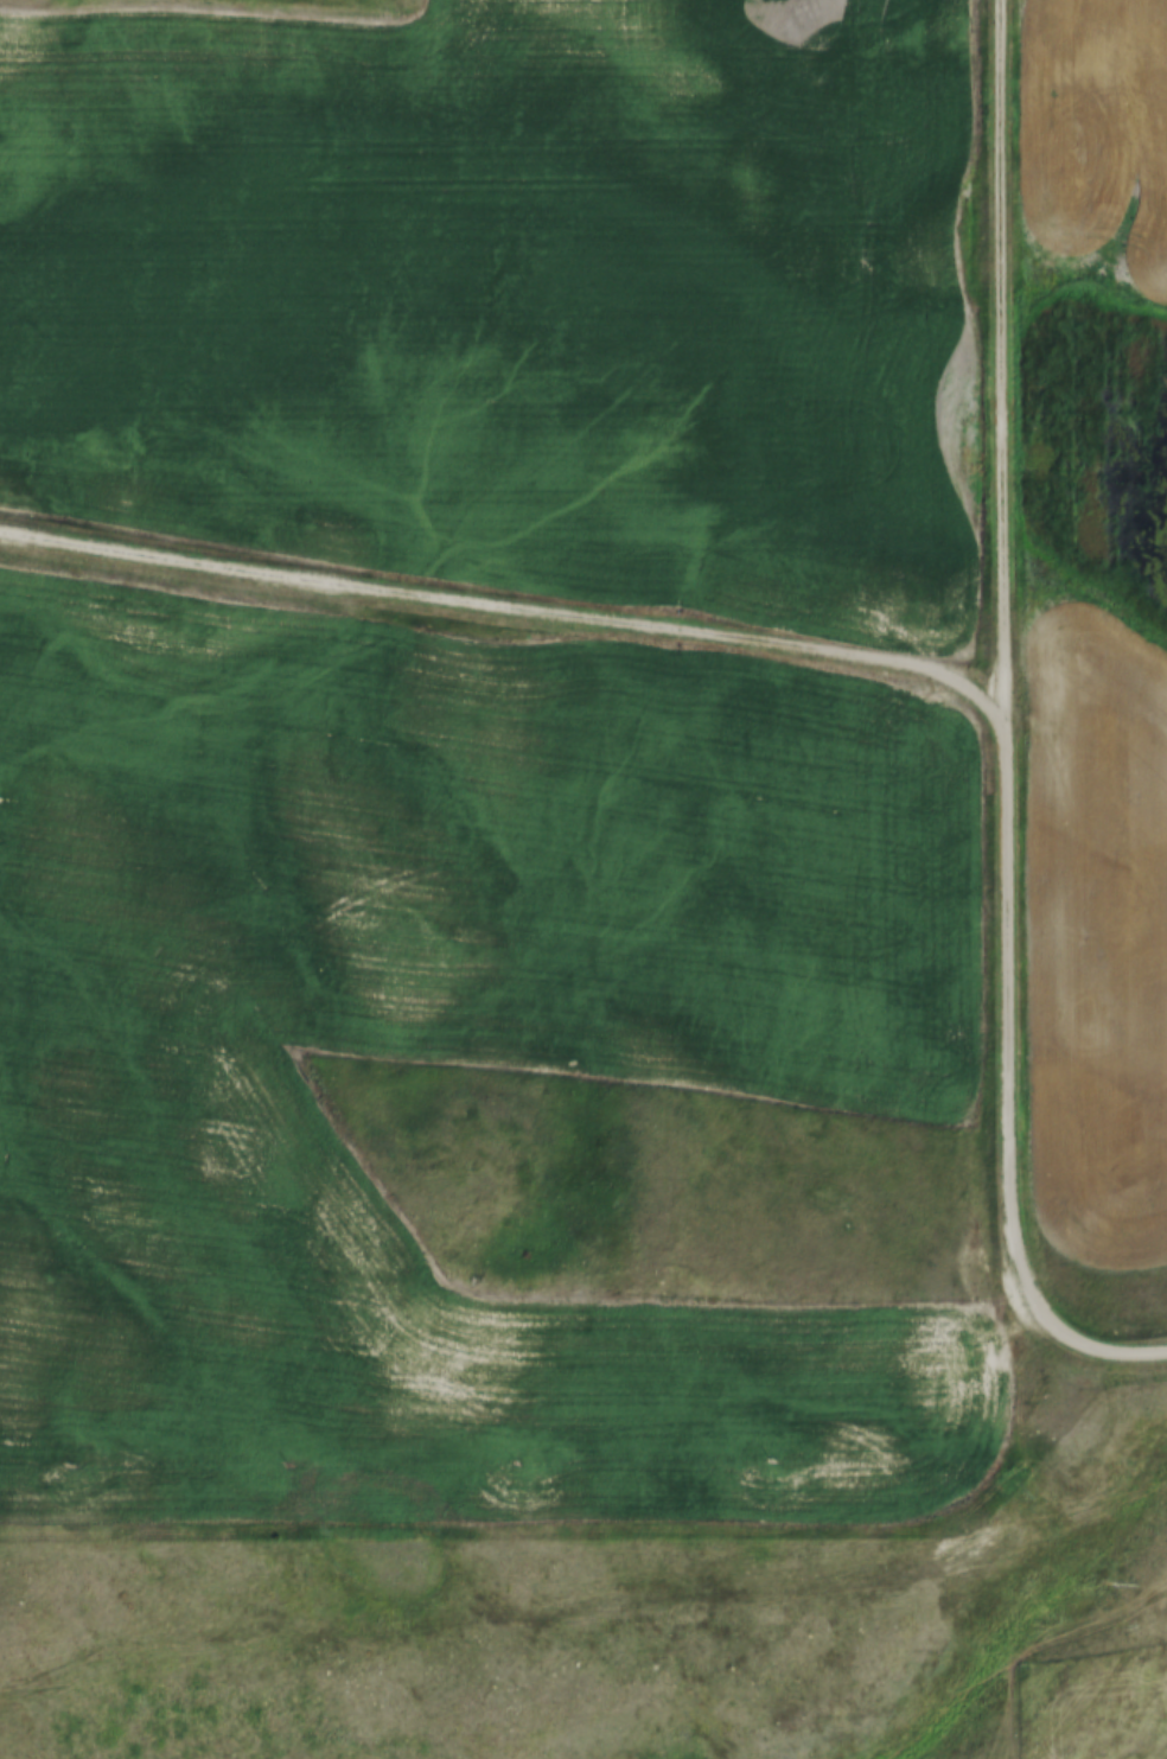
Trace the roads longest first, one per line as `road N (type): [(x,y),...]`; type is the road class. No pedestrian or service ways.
road 1 (track): [(1025,1758),(1166,1587)]

